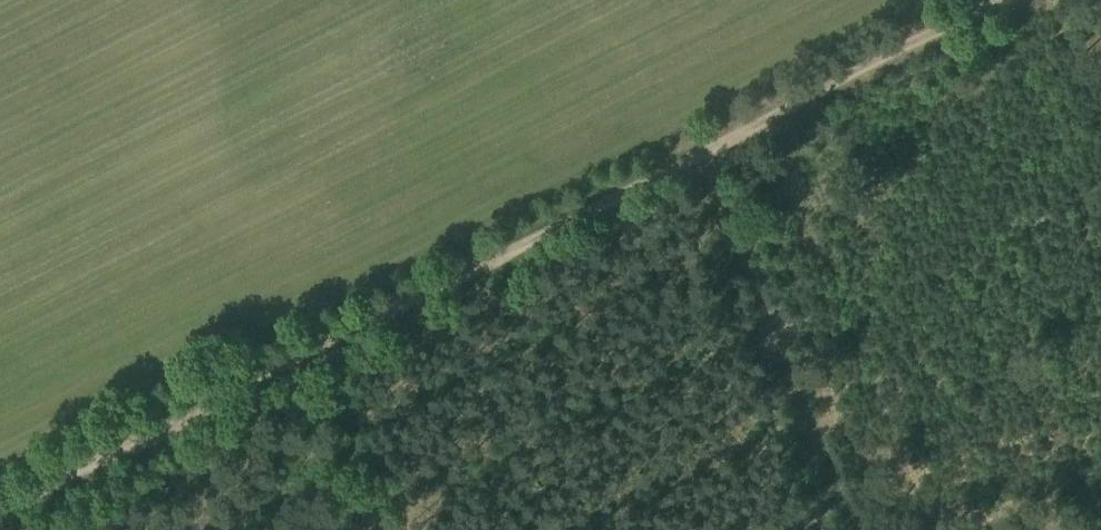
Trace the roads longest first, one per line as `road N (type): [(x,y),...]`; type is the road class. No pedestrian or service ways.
road 1 (track): [(0,509),(984,0)]
road 2 (track): [(696,147),(865,529)]
road 3 (track): [(392,529),(330,334)]

